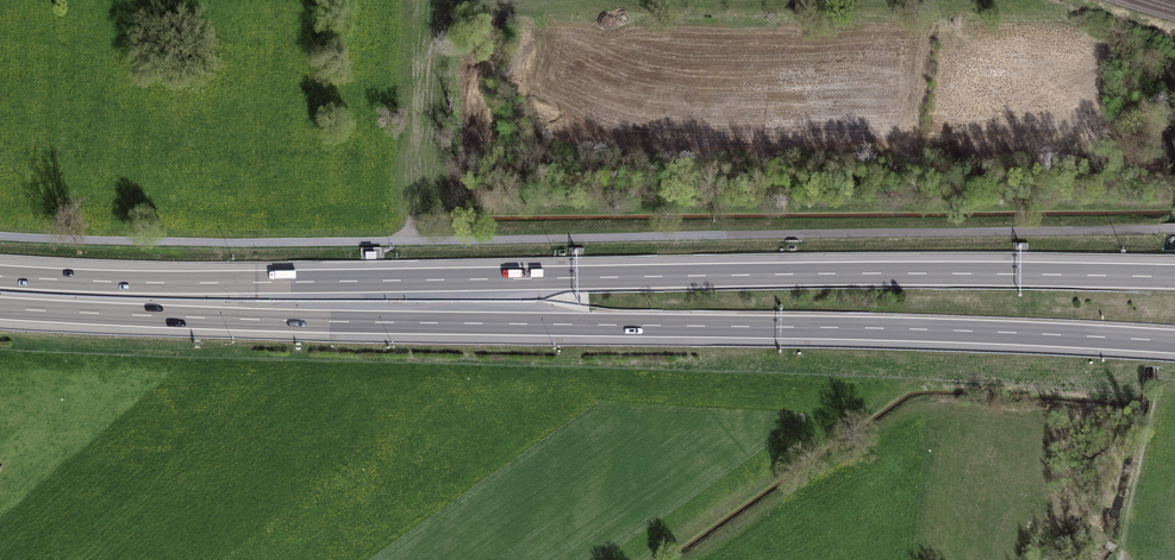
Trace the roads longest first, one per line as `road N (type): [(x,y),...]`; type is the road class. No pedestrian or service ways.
road 1 (motorway): [(314,322),(877,328),(1174,342)]
road 2 (motorway): [(1174,276),(553,277)]
road 3 (motorway): [(553,277),(204,282),(0,276)]
road 4 (motorway): [(0,309),(314,322)]
road 5 (motorway): [(314,322),(553,277)]

